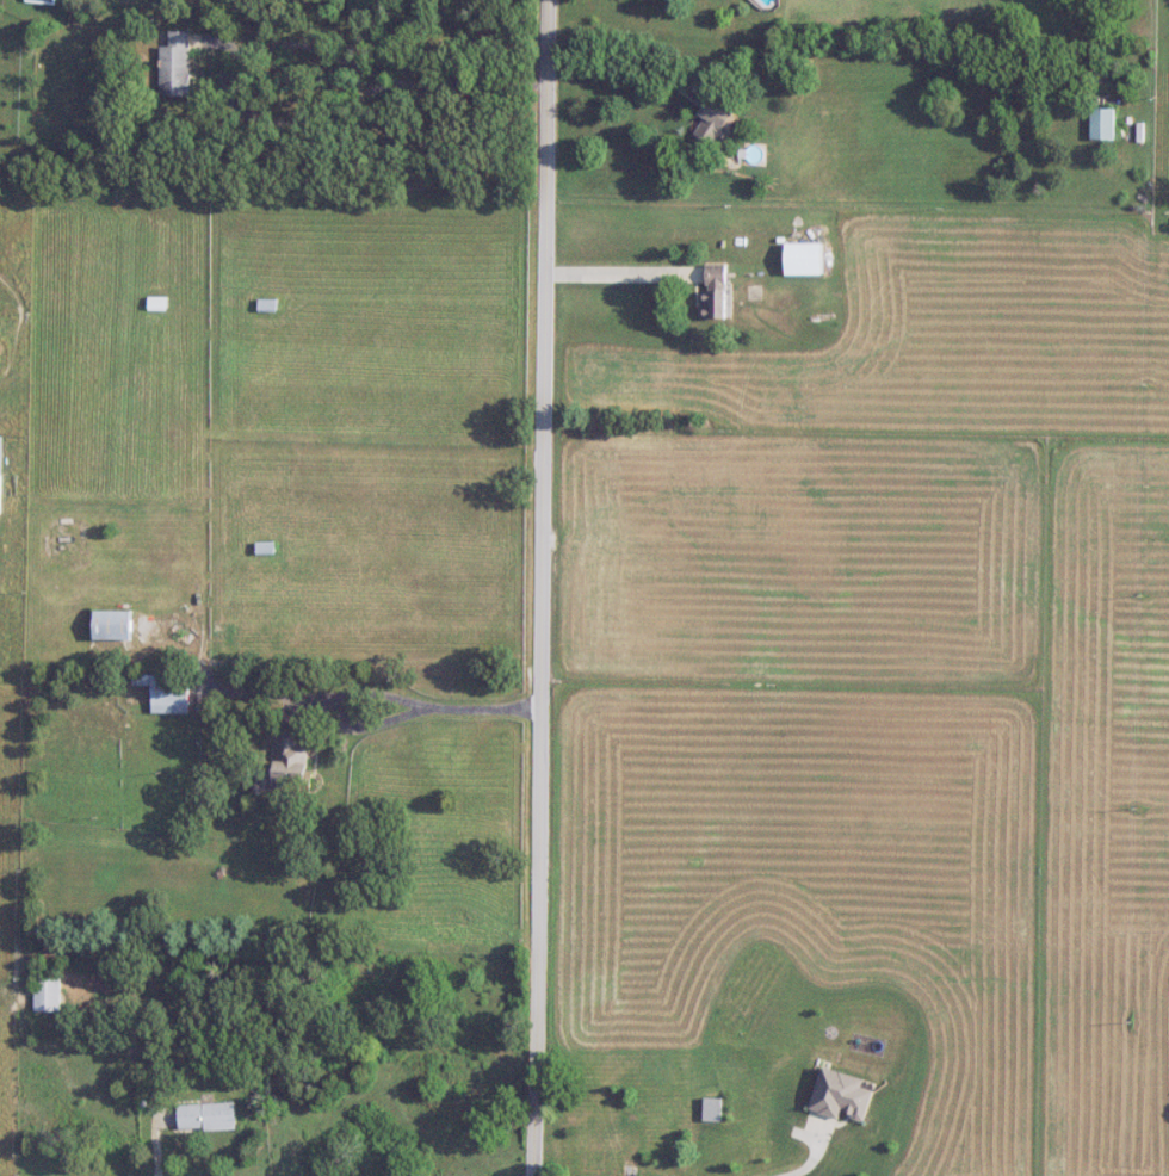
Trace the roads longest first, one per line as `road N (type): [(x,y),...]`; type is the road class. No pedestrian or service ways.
road 1 (residential): [(543,1175),(554,0)]

